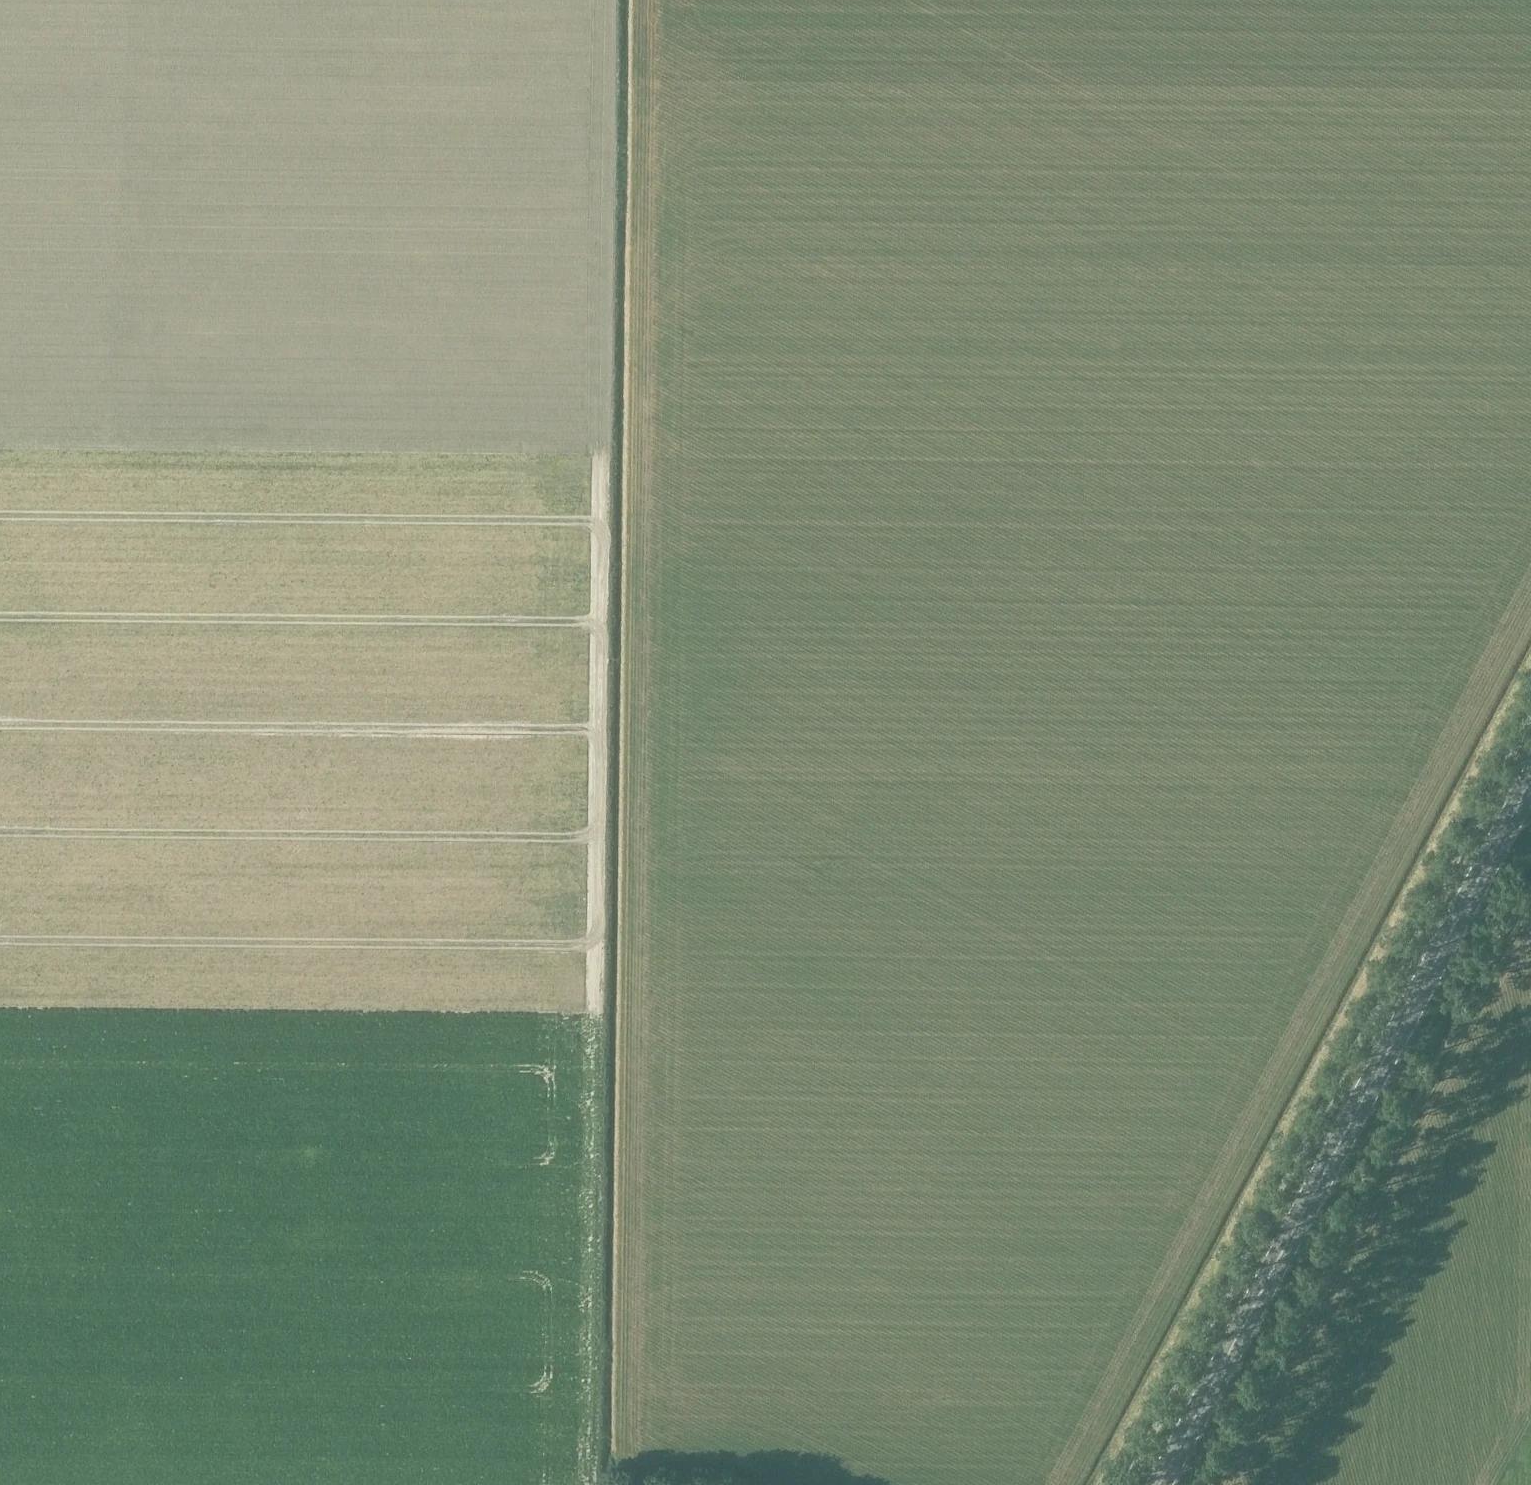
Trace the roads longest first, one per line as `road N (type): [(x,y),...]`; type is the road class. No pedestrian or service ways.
road 1 (secondary): [(1159,1484),(1530,780)]

